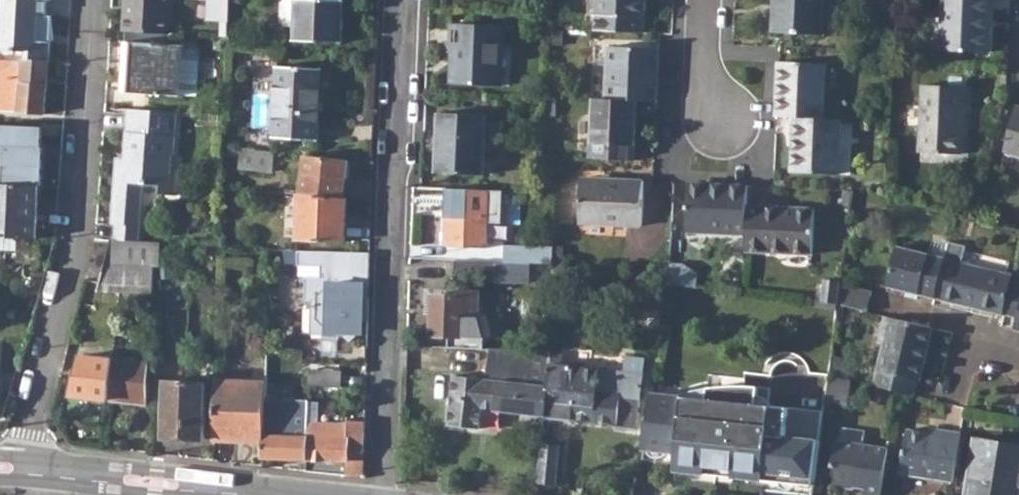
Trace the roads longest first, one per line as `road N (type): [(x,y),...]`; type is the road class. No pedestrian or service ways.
road 1 (residential): [(382,494),(404,0)]
road 2 (residential): [(24,467),(77,239),(93,0)]
road 3 (tertiary): [(193,486),(24,467)]

